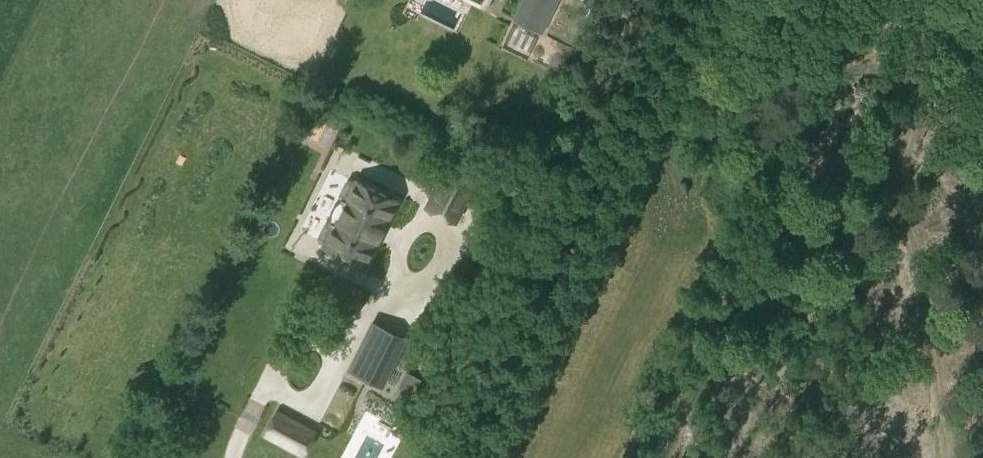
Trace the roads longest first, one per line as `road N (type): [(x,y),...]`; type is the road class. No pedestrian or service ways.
road 1 (unclassified): [(469,457),(694,0)]
road 2 (unclassified): [(982,82),(859,0)]

